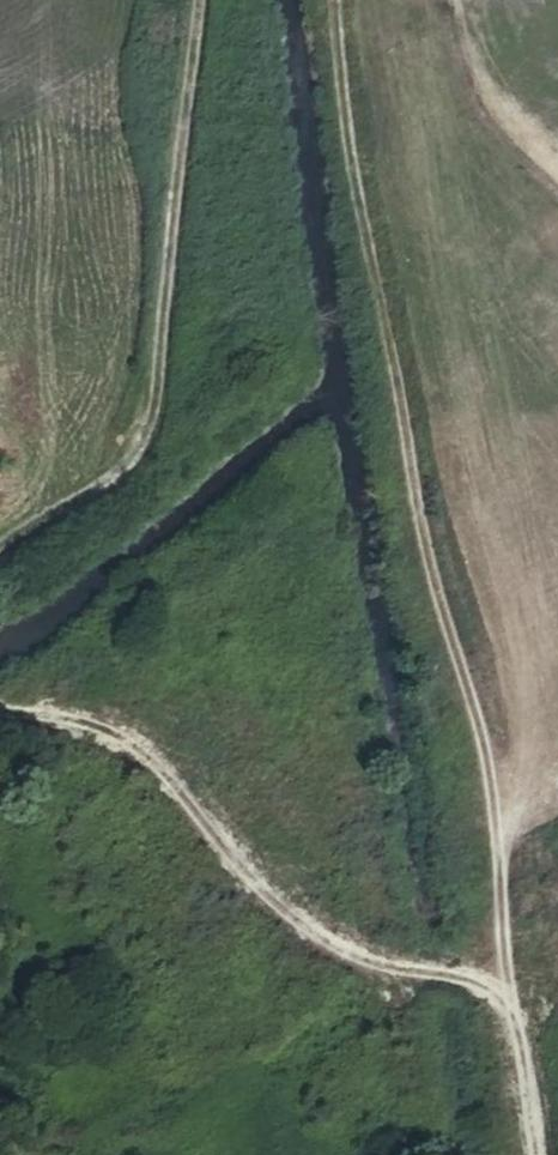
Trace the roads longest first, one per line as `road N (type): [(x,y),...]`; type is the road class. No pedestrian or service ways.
road 1 (track): [(504,830),(404,434),(341,0)]
road 2 (track): [(542,1154),(513,1020),(476,989),(318,955),(257,900),(131,746),(62,717),(0,708)]
road 3 (track): [(0,542),(119,477),(150,426),(200,0)]
road 4 (track): [(557,766),(504,830),(500,940),(513,1020)]

